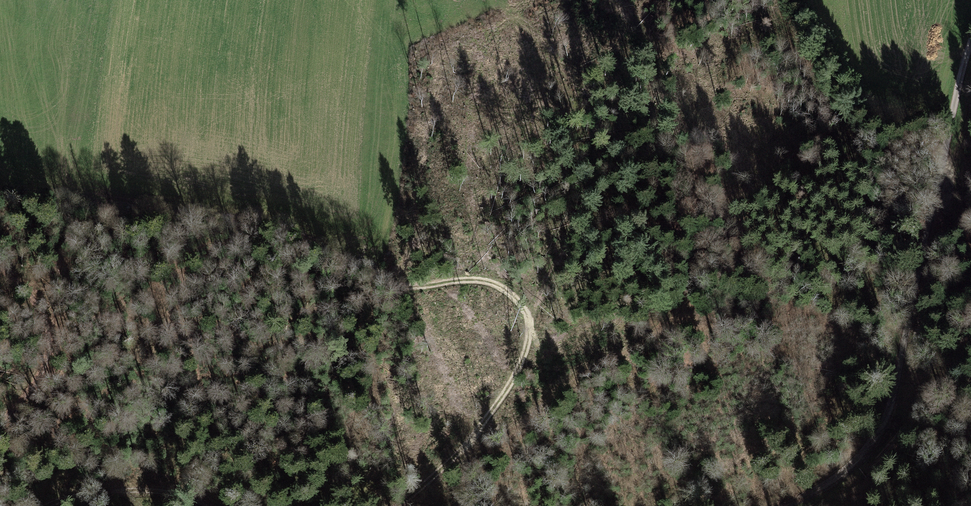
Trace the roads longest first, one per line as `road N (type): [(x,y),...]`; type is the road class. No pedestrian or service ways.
road 1 (track): [(970,43),(888,405),(864,451),(826,485),(781,505)]
road 2 (track): [(378,274),(416,283),(486,277),(513,293),(530,319),(522,358),(490,410),(452,457),(392,505)]
road 3 (track): [(0,265),(32,289),(50,336),(50,362),(37,385),(0,423)]
road 4 (track): [(213,505),(165,491),(98,491),(51,505)]

